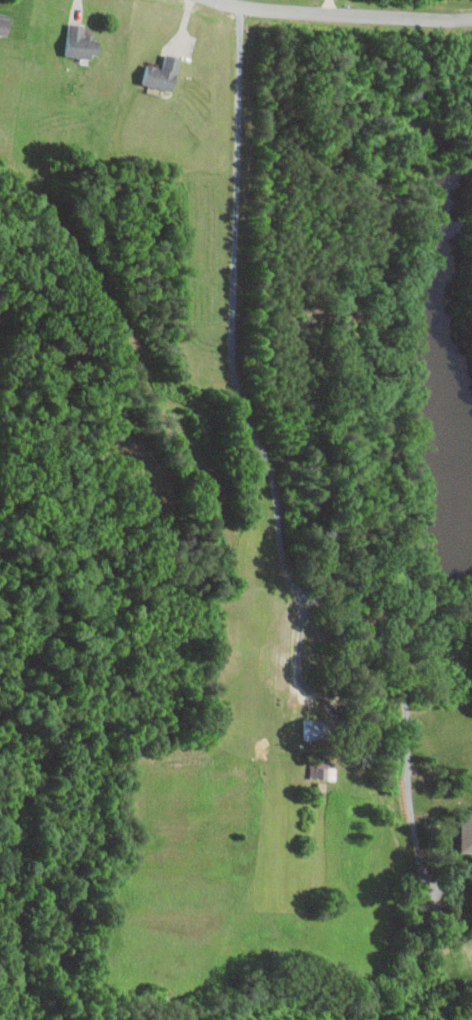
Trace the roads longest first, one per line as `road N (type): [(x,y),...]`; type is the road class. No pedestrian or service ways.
road 1 (residential): [(292,582),(278,528),(285,494),(233,384),(241,54),(237,30),(213,0)]
road 2 (residential): [(227,0),(375,19),(471,21)]

